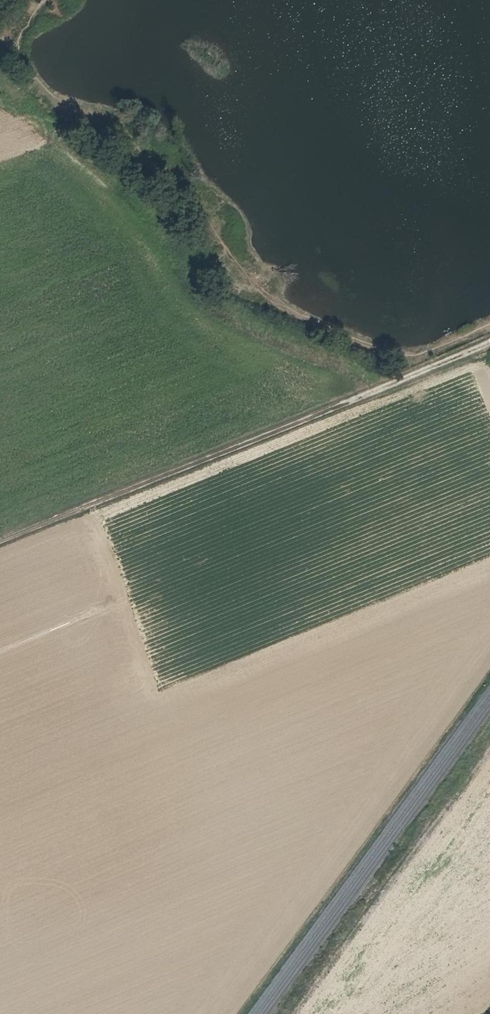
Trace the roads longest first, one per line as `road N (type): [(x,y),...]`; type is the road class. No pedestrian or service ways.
road 1 (track): [(489,339),(0,541)]

